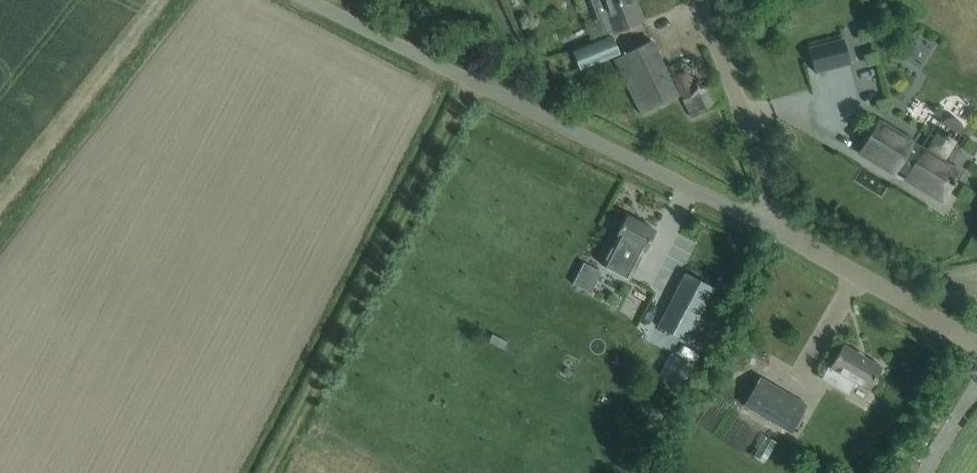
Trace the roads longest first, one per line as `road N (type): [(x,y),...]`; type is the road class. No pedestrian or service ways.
road 1 (unclassified): [(791,236),(308,0)]
road 2 (track): [(268,472),(475,82)]
road 3 (track): [(0,217),(172,0)]
road 4 (unclassified): [(791,236),(697,0)]
road 5 (unclassified): [(976,346),(791,236)]

